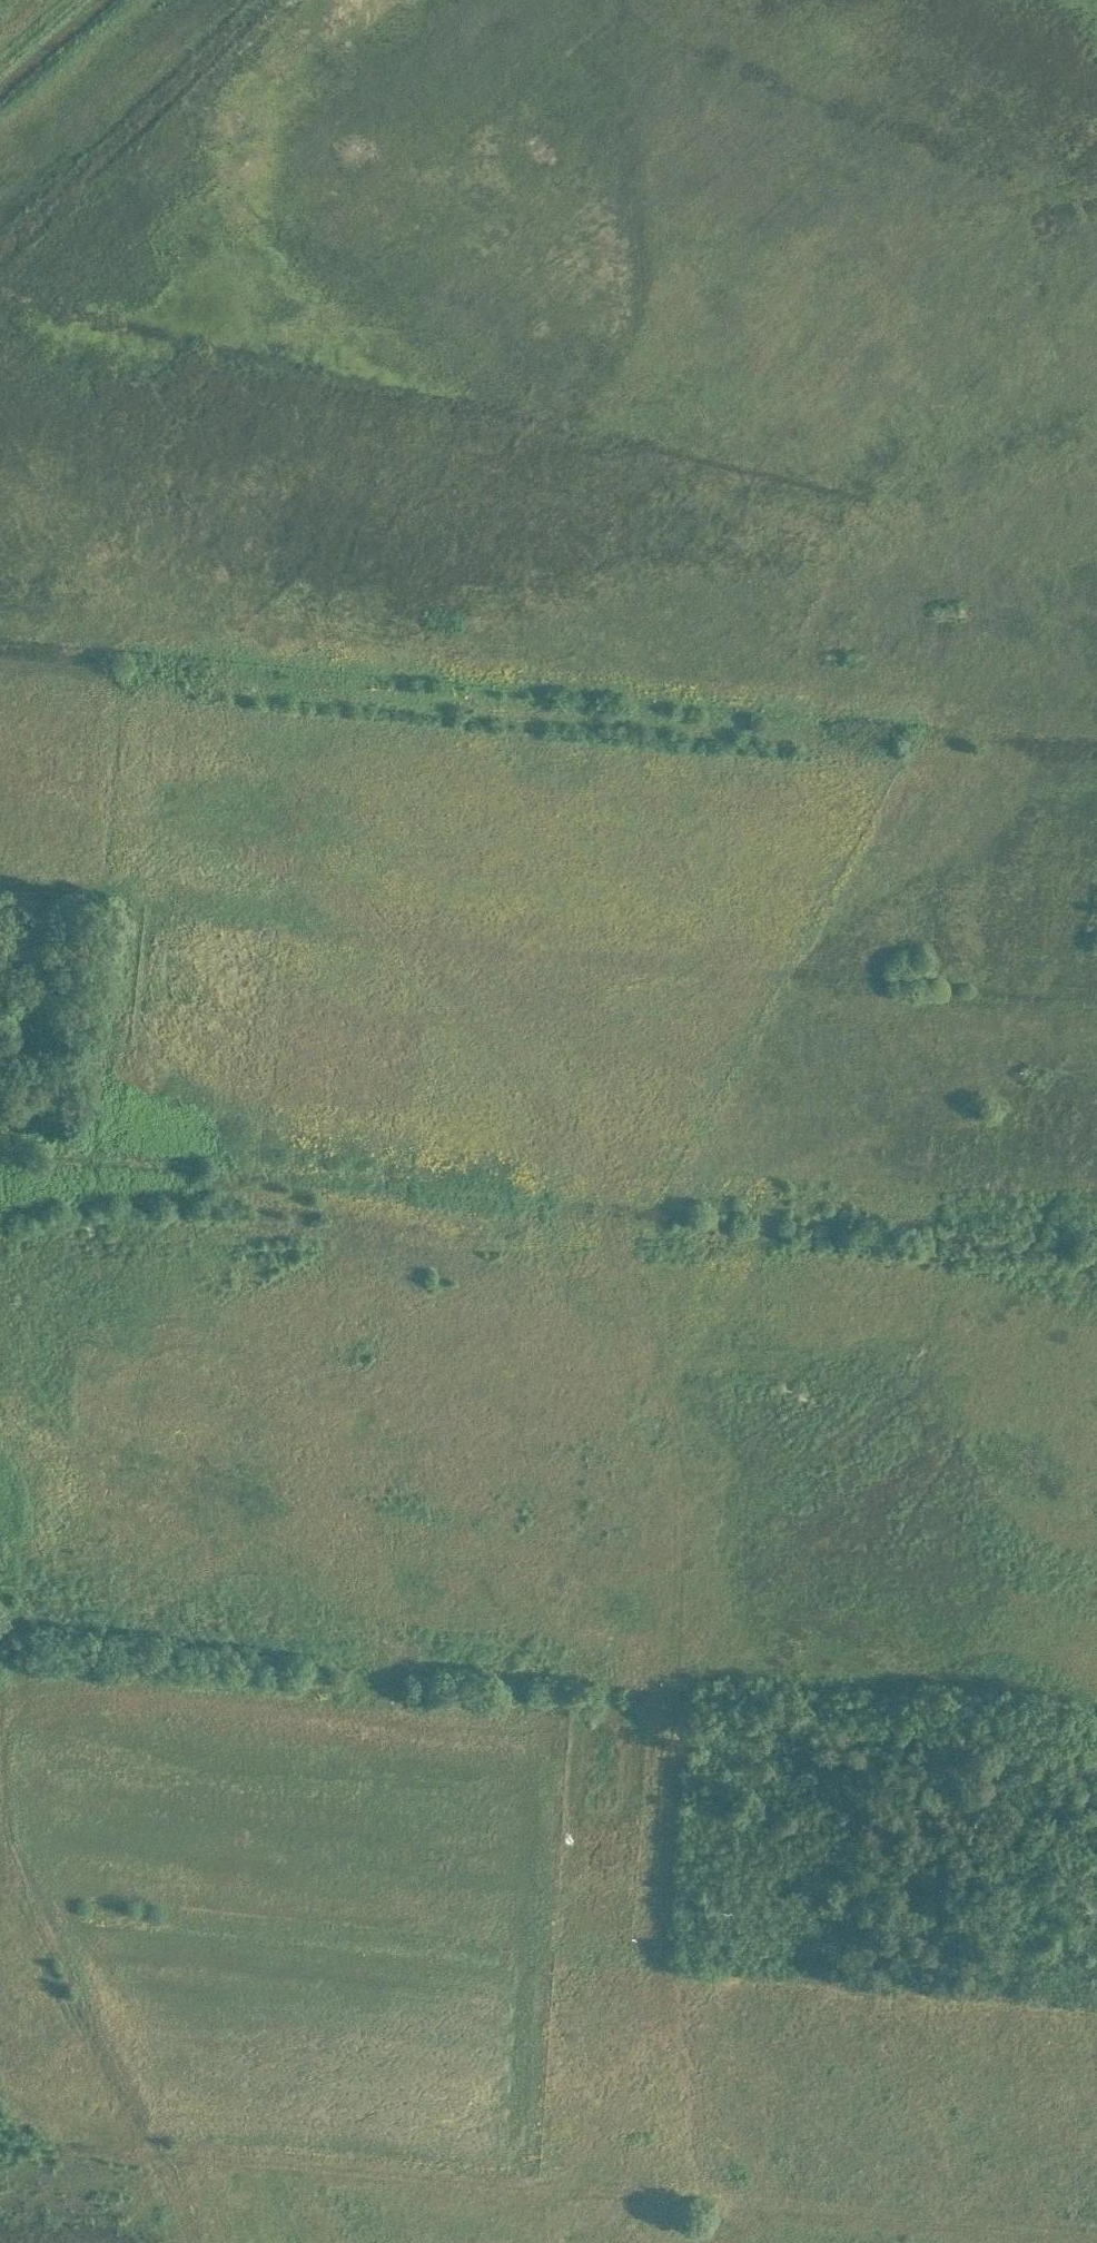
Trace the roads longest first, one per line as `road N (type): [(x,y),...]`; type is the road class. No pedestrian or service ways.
road 1 (track): [(196,2242),(161,2156),(1096,2230)]

